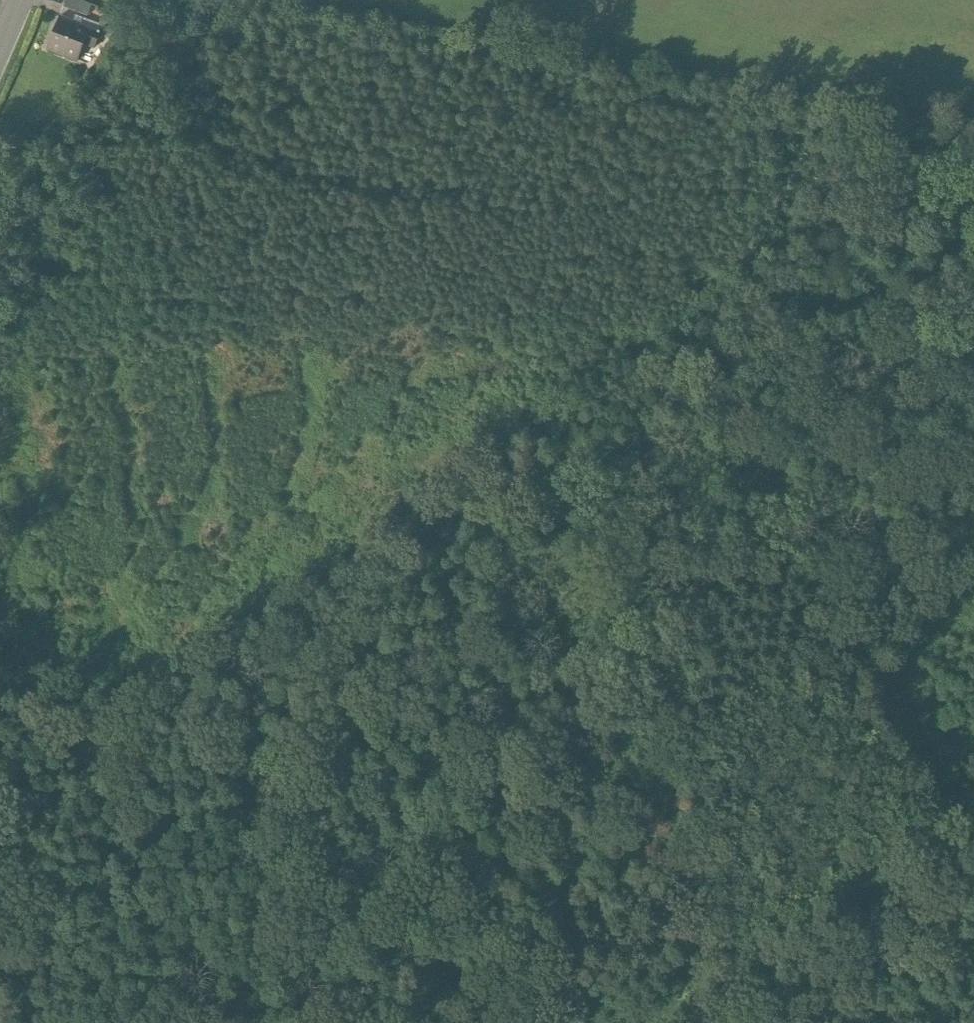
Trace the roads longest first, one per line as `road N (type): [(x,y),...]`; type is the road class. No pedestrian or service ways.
road 1 (track): [(661,1022),(833,878),(973,797)]

